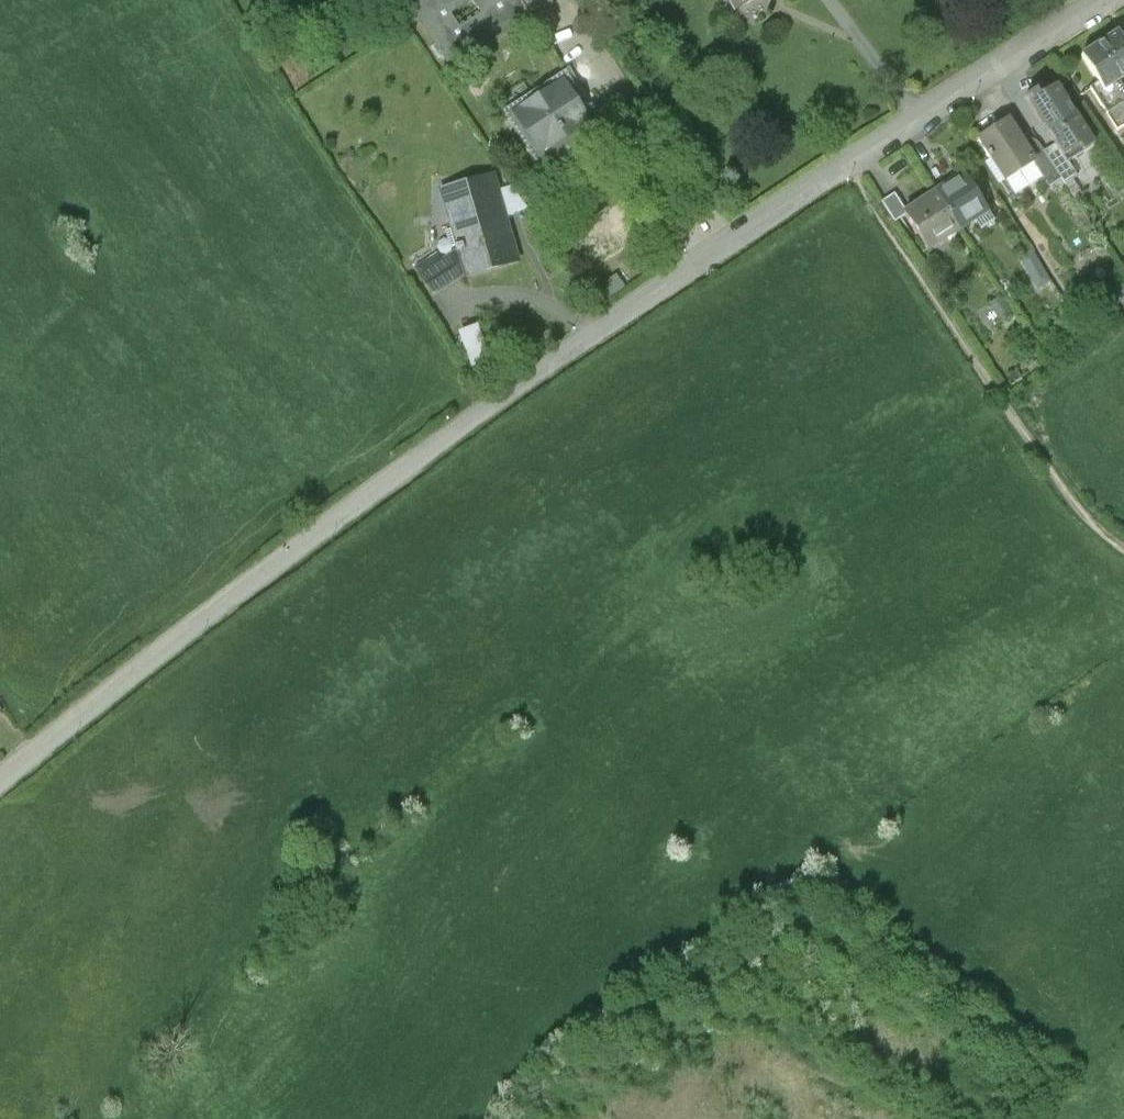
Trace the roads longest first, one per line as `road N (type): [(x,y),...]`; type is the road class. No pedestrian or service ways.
road 1 (unclassified): [(1106,0),(482,408),(0,777)]
road 2 (track): [(1123,552),(1071,497),(1001,401),(850,164)]

